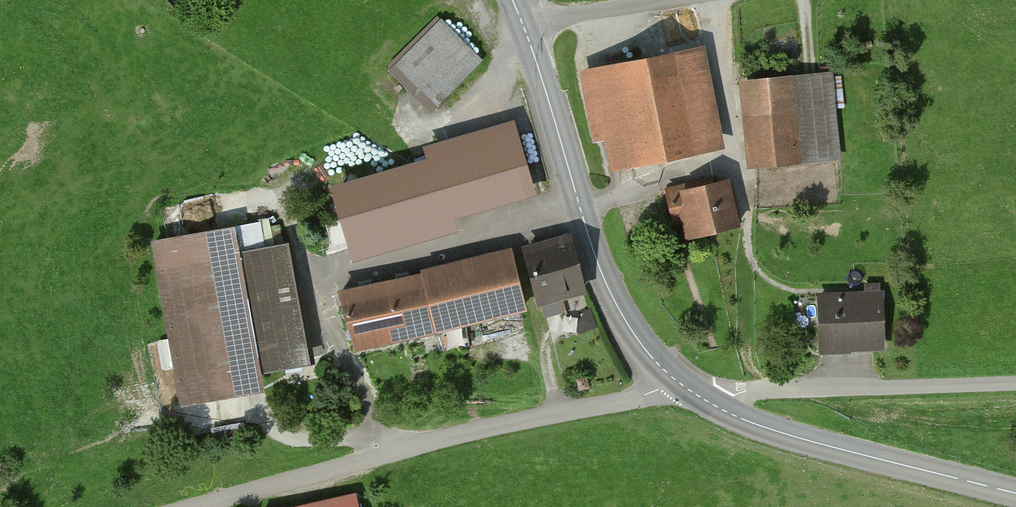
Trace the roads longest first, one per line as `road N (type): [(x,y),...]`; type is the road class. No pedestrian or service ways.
road 1 (unclassified): [(193,506),(509,423),(641,397),(671,377)]
road 2 (tertiary): [(513,0),(612,297),(671,377)]
road 3 (tertiary): [(725,411),(1015,494)]
road 4 (unclassified): [(1015,387),(750,390),(733,396),(725,411)]
road 5 (track): [(525,24),(684,0)]

